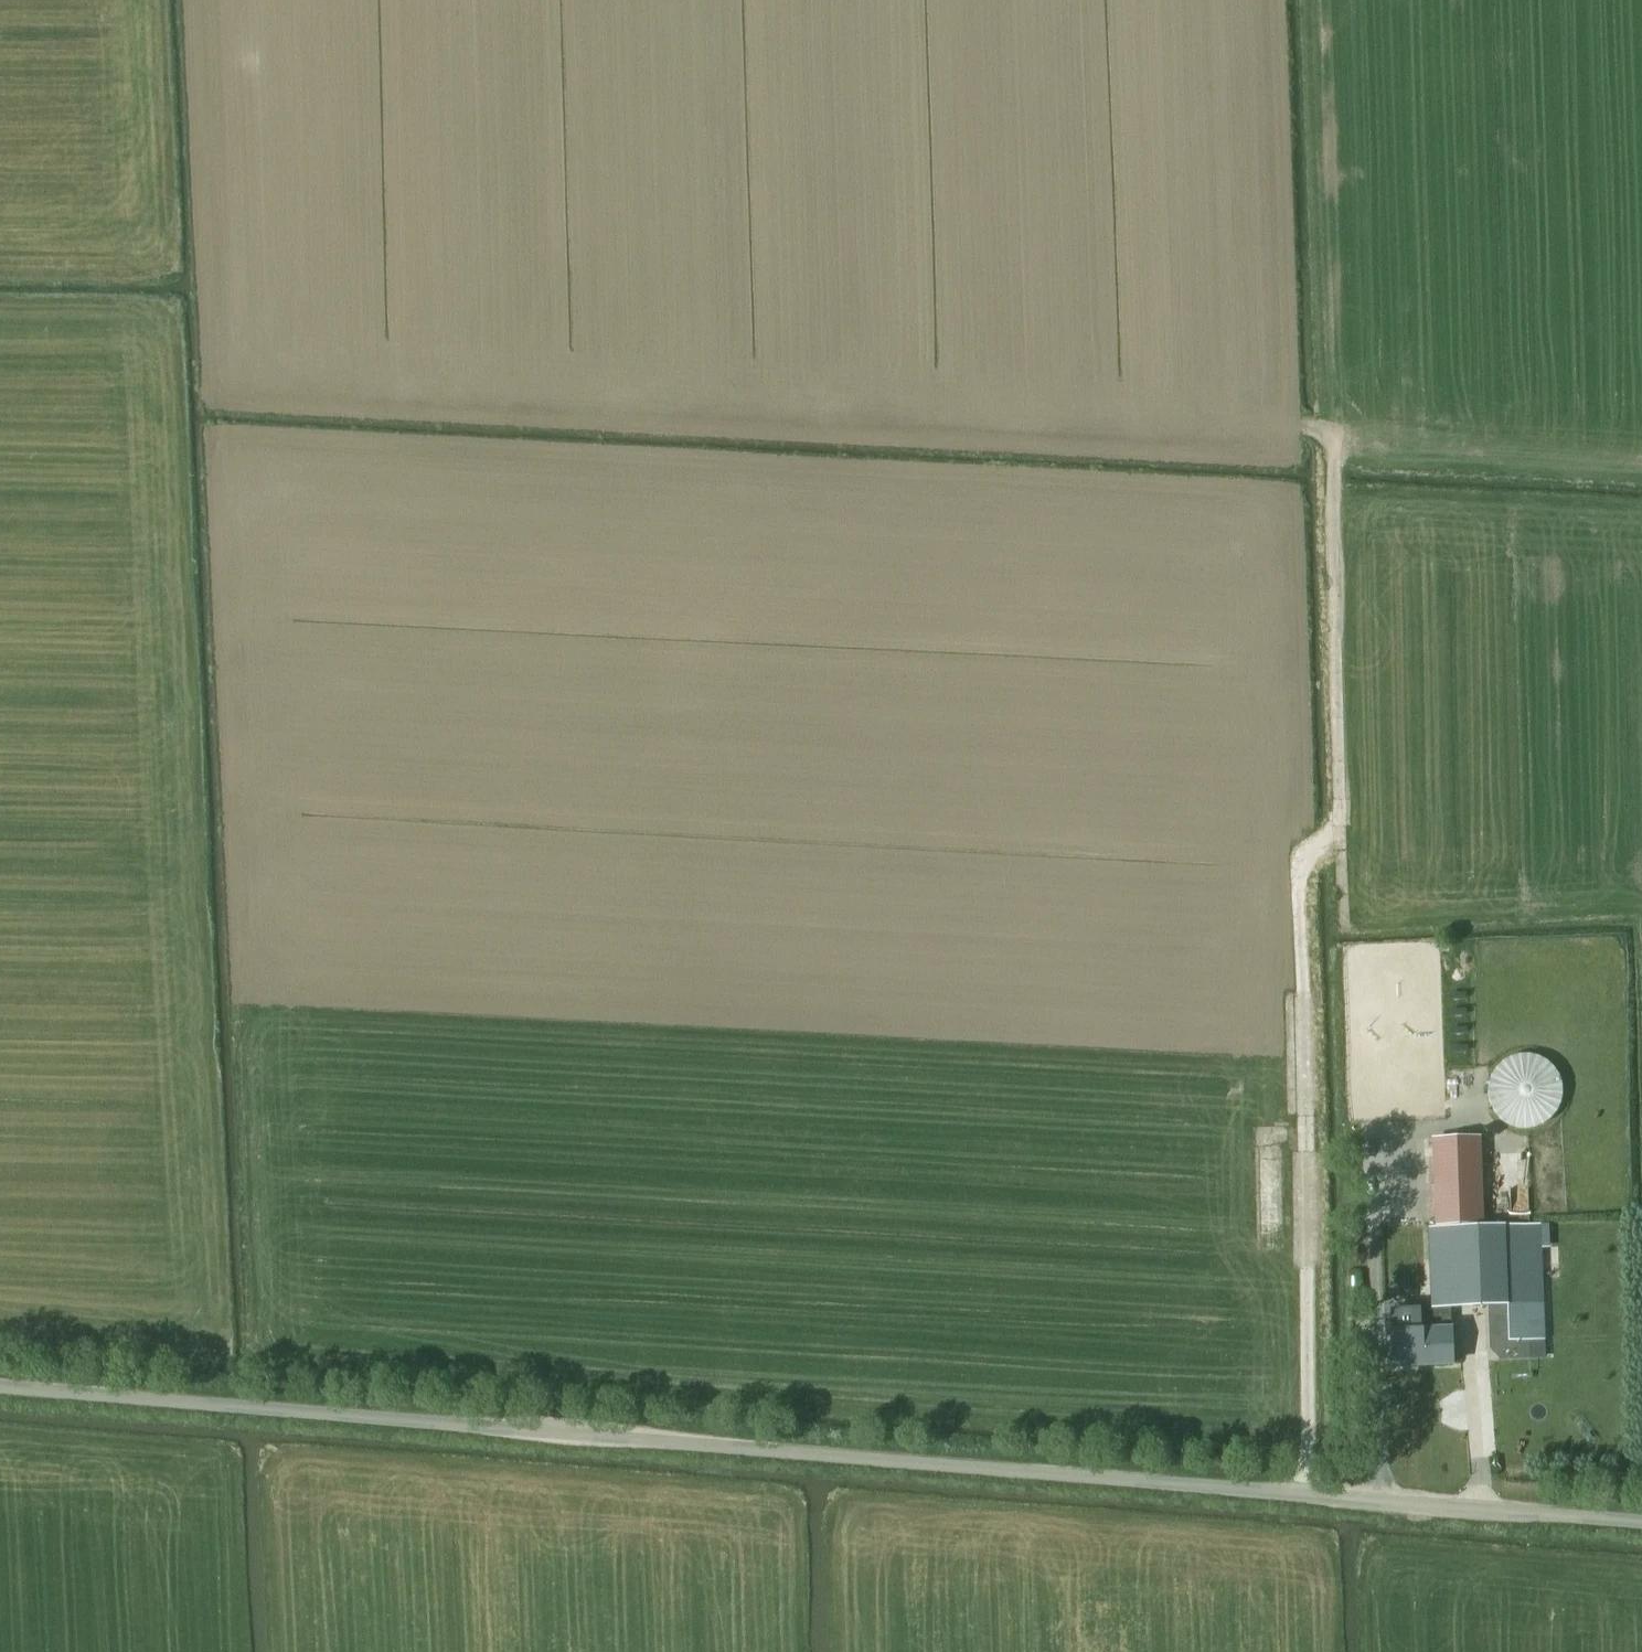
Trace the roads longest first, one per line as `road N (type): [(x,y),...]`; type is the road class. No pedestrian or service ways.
road 1 (unclassified): [(1641,1526),(0,1395)]

